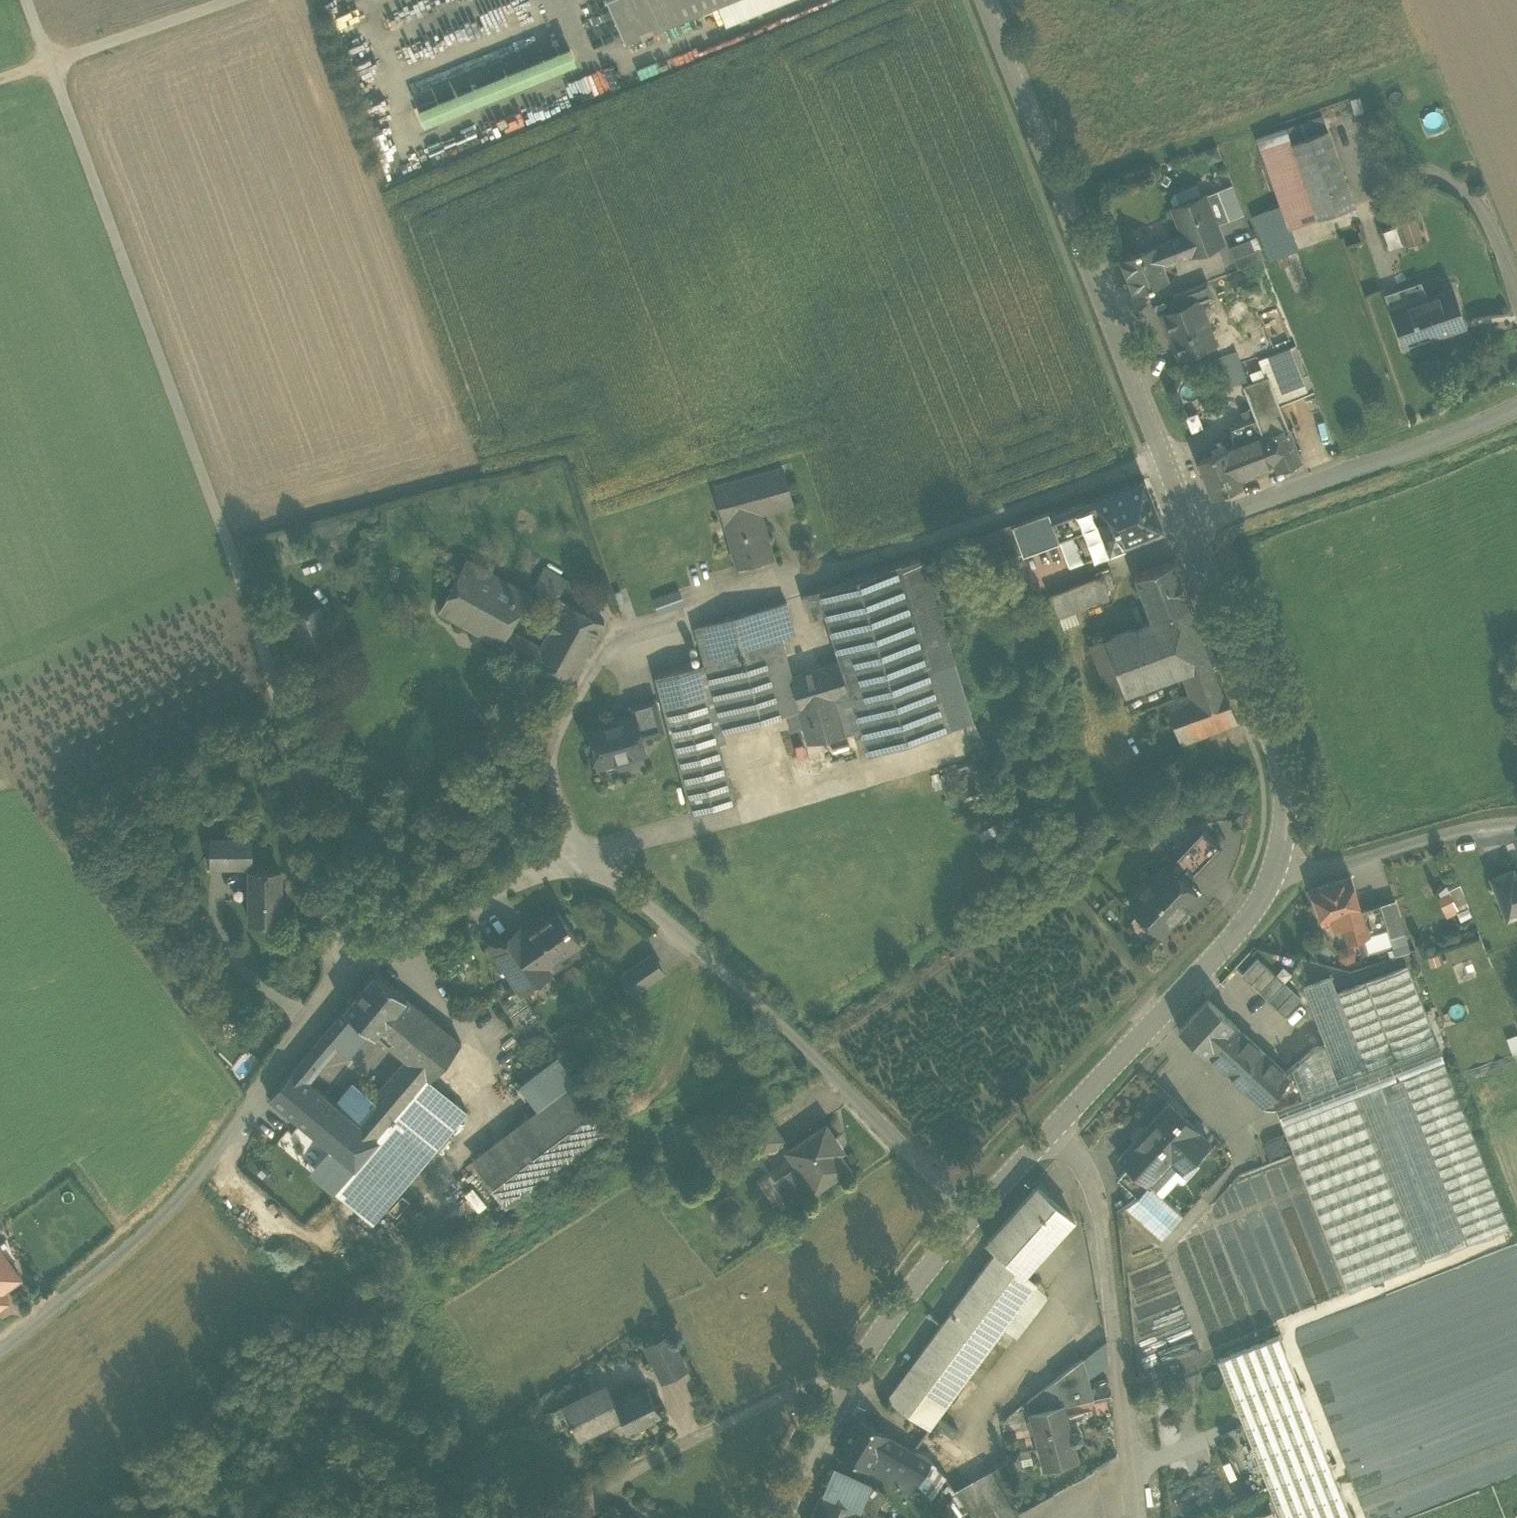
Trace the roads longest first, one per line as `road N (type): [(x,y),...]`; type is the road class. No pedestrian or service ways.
road 1 (unclassified): [(50,63),(288,714),(326,858),(337,977)]
road 2 (unclassified): [(1164,459),(922,545),(611,634),(545,744),(548,776),(578,868)]
road 3 (unclassified): [(975,1209),(625,883),(578,868)]
road 4 (unclassified): [(337,977),(148,1228),(0,1348)]
road 5 (residential): [(1164,459),(982,0)]
road 6 (residential): [(1056,1129),(1107,1218),(1136,1517)]
road 7 (tertiary): [(1287,869),(1280,763),(1192,528)]
road 8 (tertiary): [(1056,1129),(1287,869)]
road 9 (tertiary): [(1516,403),(1192,528)]
road 10 (unclassified): [(855,1362),(629,1471),(568,1517)]
road 11 (unclassified): [(578,868),(532,874),(388,935),(337,977)]
road 12 (unclassified): [(1287,869),(1516,821)]
road 13 (unclassified): [(50,63),(234,0)]
road 14 (tertiary): [(855,1362),(975,1209)]
road 15 (tertiary): [(782,1517),(855,1362)]

